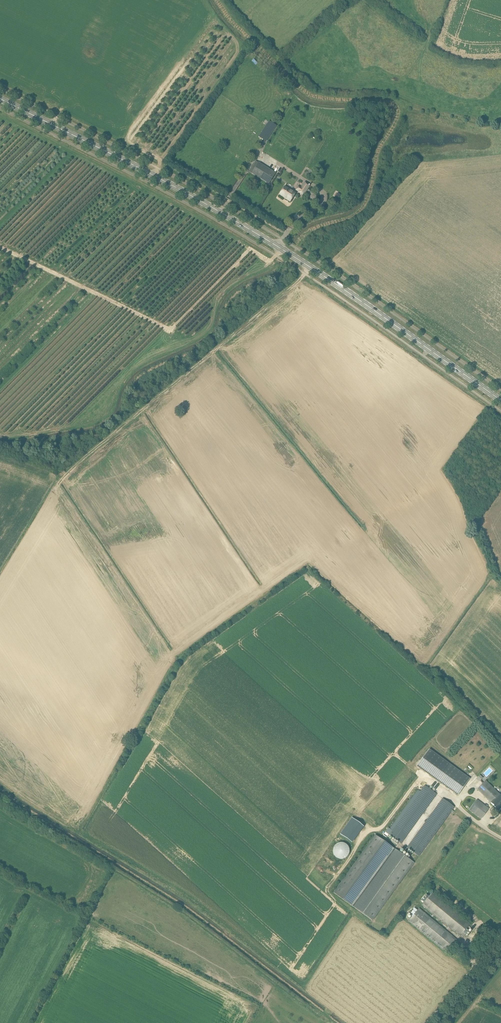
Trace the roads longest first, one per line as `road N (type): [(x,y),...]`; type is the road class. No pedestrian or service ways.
road 1 (primary): [(500,401),(247,228),(0,99)]
road 2 (track): [(323,1012),(218,933),(0,792)]
road 3 (track): [(61,478),(310,267)]

